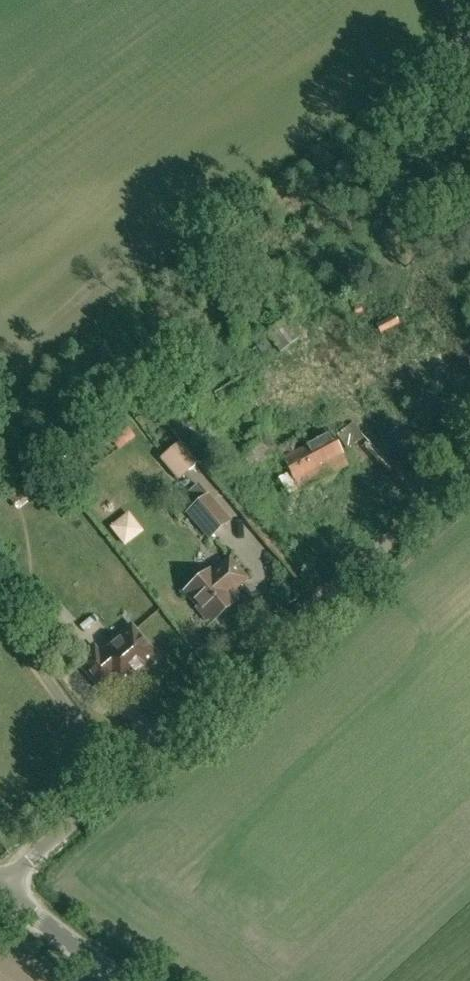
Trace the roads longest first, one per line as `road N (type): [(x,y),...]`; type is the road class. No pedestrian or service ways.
road 1 (unclassified): [(0,887),(469,467)]
road 2 (unclassified): [(123,980),(0,890)]

